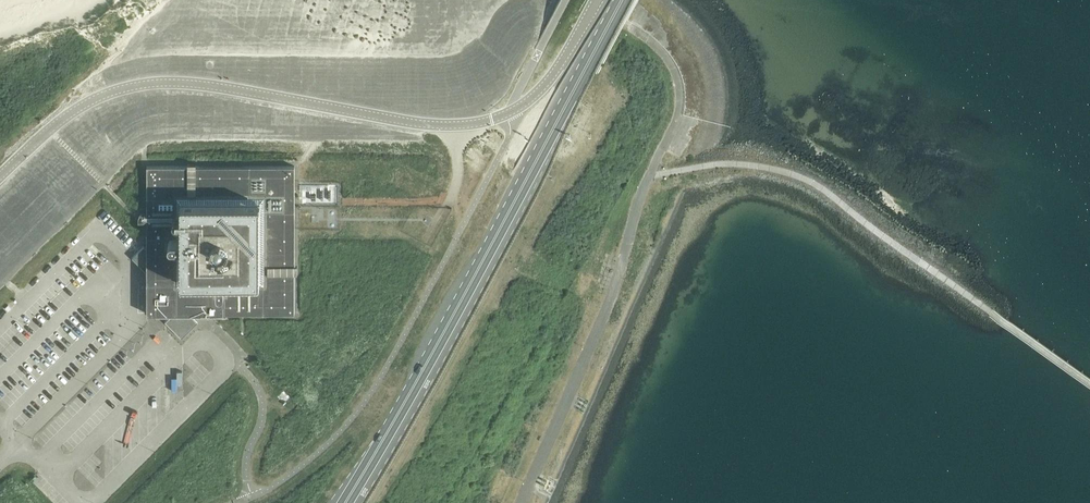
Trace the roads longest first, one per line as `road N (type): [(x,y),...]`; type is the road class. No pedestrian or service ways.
road 1 (unclassified): [(0,175),(77,108),(151,83),(229,88),(413,122),(491,119),(540,89),(597,0)]
road 2 (primary): [(344,502),(621,0)]
road 3 (track): [(1089,382),(812,182),(734,162),(648,176)]
road 4 (track): [(648,176),(607,307),(519,502)]

